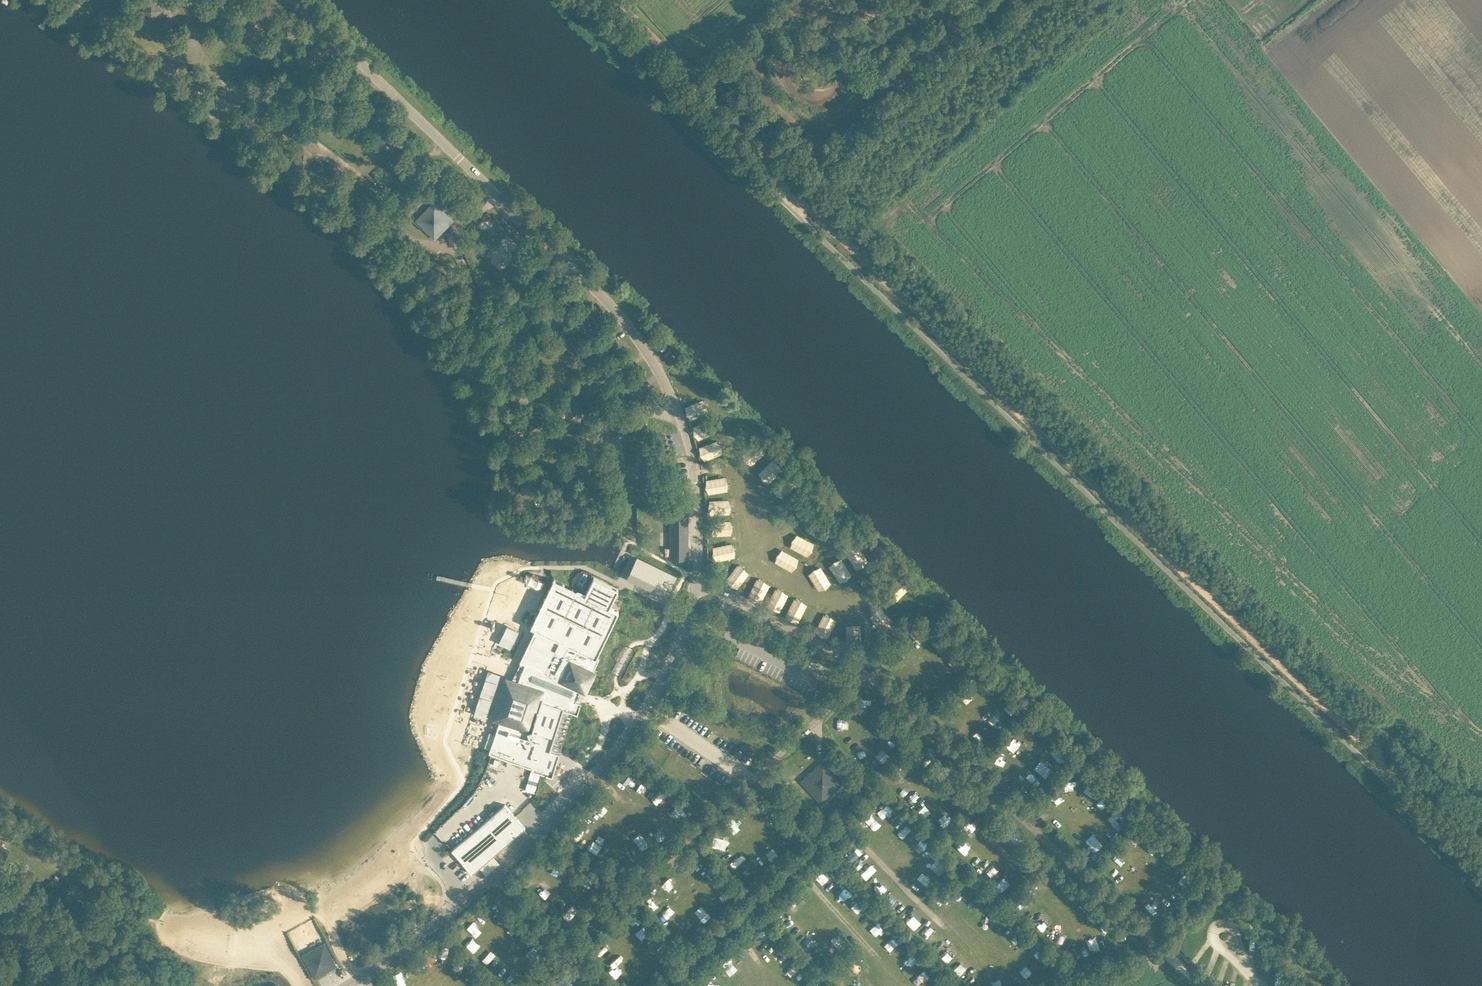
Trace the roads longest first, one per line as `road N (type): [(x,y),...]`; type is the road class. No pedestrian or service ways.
road 1 (unclassified): [(343,985),(489,880),(646,708),(699,573),(702,513),(698,460),(680,406),(617,312),(293,0)]
road 2 (track): [(618,0),(782,158),(795,195),(1382,760),(1453,800),(1481,828)]
road 3 (track): [(680,406),(610,417),(604,480),(573,504),(539,493)]
road 4 (track): [(484,311),(477,322),(497,360),(539,493)]
road 5 (track): [(497,196),(460,225),(458,238),(484,311)]

